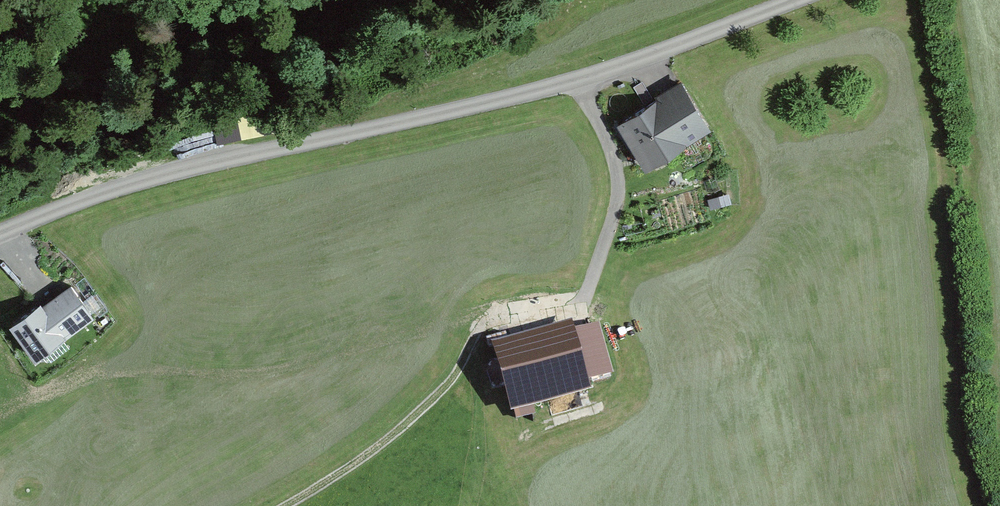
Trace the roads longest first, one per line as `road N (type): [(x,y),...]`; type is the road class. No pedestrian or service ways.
road 1 (unclassified): [(800,0),(537,90),(161,177),(7,230)]
road 2 (track): [(286,505),(442,391),(488,322),(580,298),(591,285),(617,206),(606,142),(578,78)]

